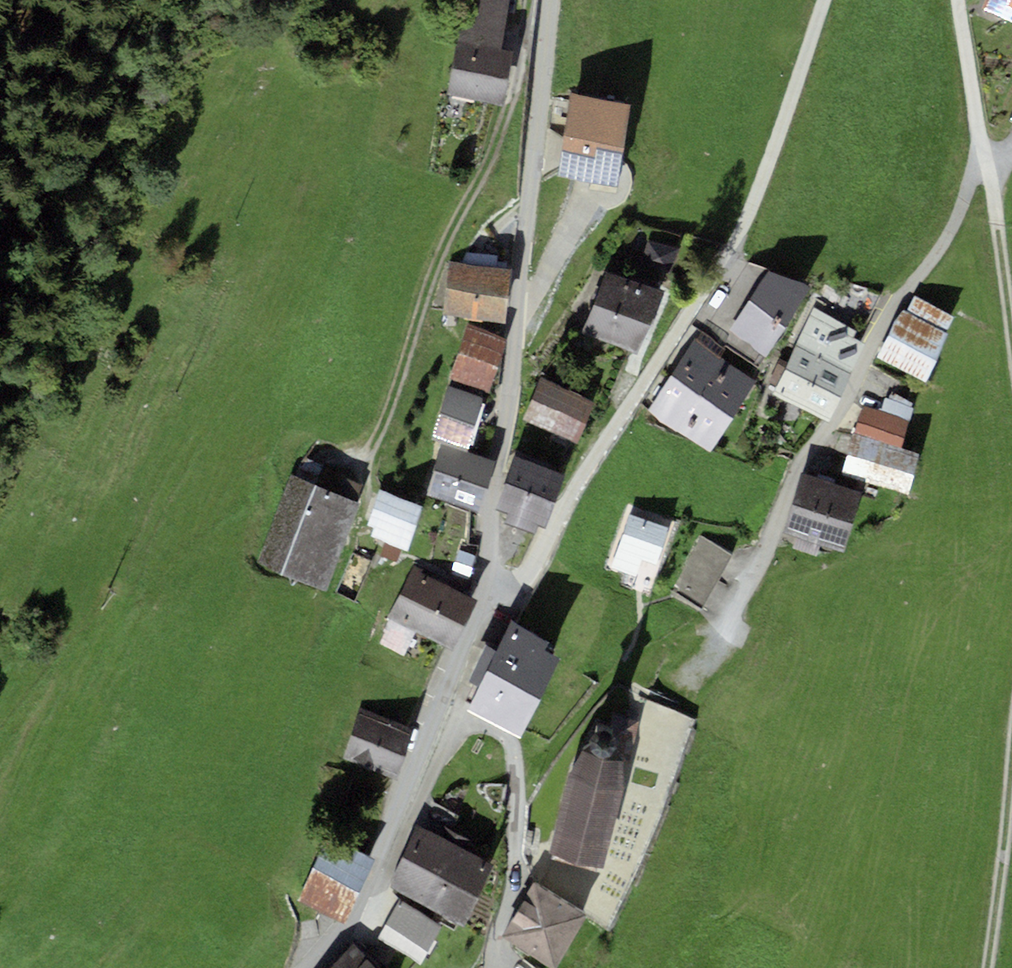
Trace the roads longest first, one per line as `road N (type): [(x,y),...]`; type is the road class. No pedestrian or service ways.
road 1 (unclassified): [(829,0),(738,255),(644,381),(529,567),(490,598)]
road 2 (residential): [(988,155),(938,261),(893,309),(844,403),(794,474),(748,584),(690,687)]
road 3 (residential): [(490,598),(492,507),(550,0)]
road 4 (residential): [(527,0),(507,106),(442,251),(370,468)]
road 5 (residential): [(370,884),(394,864),(452,735),(469,721),(498,730),(513,750),(518,809),(497,967)]
road 6 (residential): [(370,884),(490,598)]
road 7 (unclassified): [(988,155),(964,0)]
road 8 (unclassified): [(995,967),(1011,820)]
road 9 (unclassified): [(1011,294),(988,155)]

